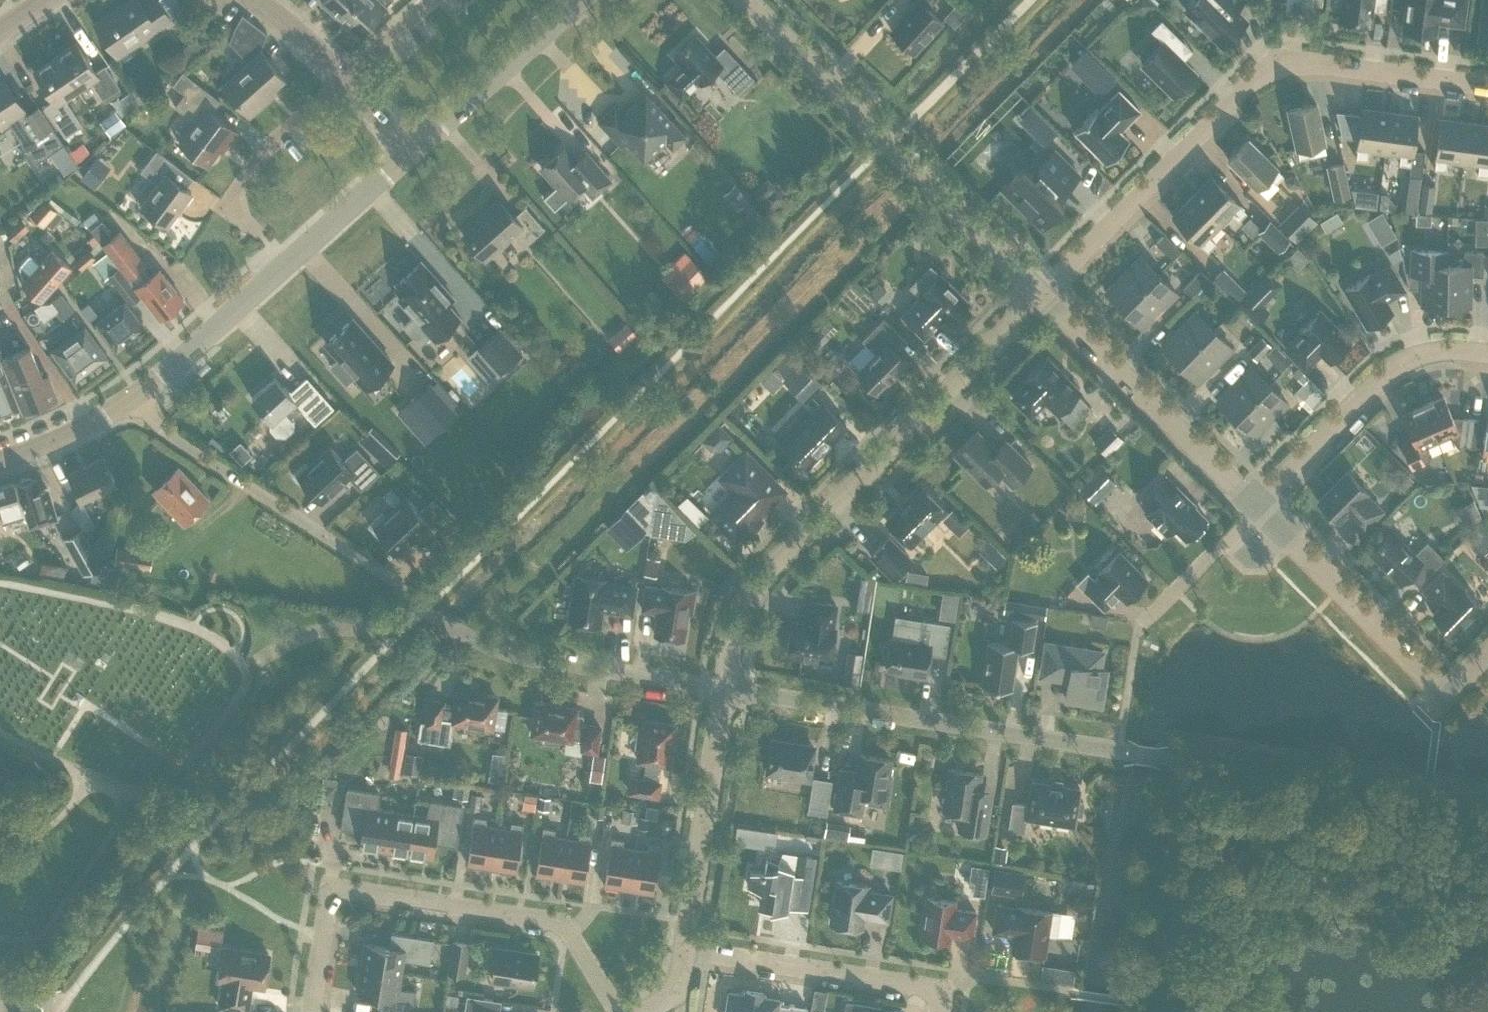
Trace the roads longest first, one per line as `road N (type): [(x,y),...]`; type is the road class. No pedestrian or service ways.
road 1 (residential): [(727,688),(516,654),(474,639),(166,435),(136,400)]
road 2 (residential): [(1487,84),(1306,61),(1261,73),(1044,294)]
road 3 (residential): [(727,688),(735,633),(768,573),(1044,294)]
road 4 (residential): [(316,1011),(330,904),(355,889),(559,921),(622,1011)]
road 5 (residential): [(1156,754),(727,688)]
road 6 (unclassified): [(1044,294),(749,0)]
road 7 (tertiary): [(136,400),(414,150)]
road 8 (unclassified): [(1487,807),(1156,754)]
road 9 (residential): [(1259,504),(1450,694),(1487,658)]
road 10 (residential): [(1044,294),(1259,504)]
road 11 (residential): [(1487,352),(1449,349),(1392,370),(1259,504)]
road 12 (residential): [(944,1011),(948,990),(687,948)]
road 13 (residential): [(687,948),(727,688)]
road 14 (tertiary): [(414,150),(577,0)]
road 15 (residential): [(255,228),(234,200),(267,152),(348,75)]
road 16 (residential): [(1259,504),(1142,622)]
road 17 (tertiary): [(0,459),(136,400)]

